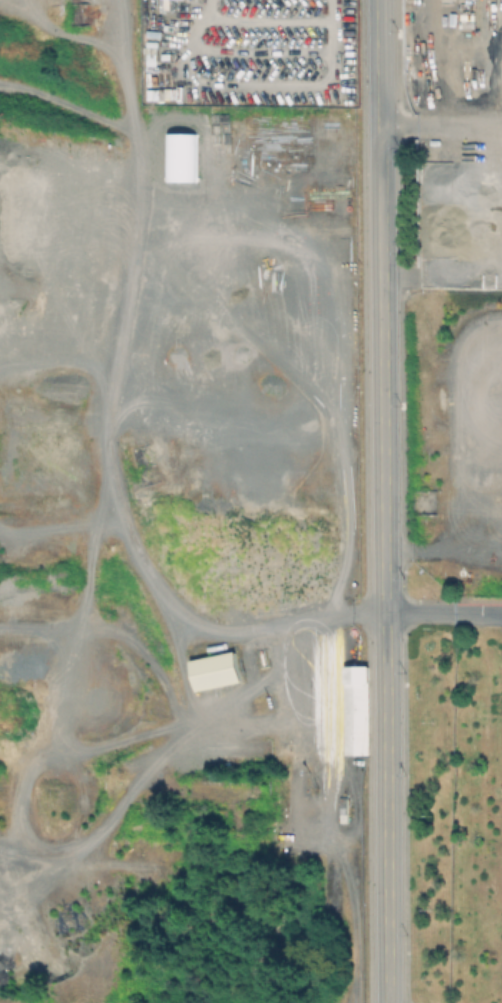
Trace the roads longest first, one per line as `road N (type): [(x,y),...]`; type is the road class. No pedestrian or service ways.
road 1 (tertiary): [(380,0),(389,1002)]

